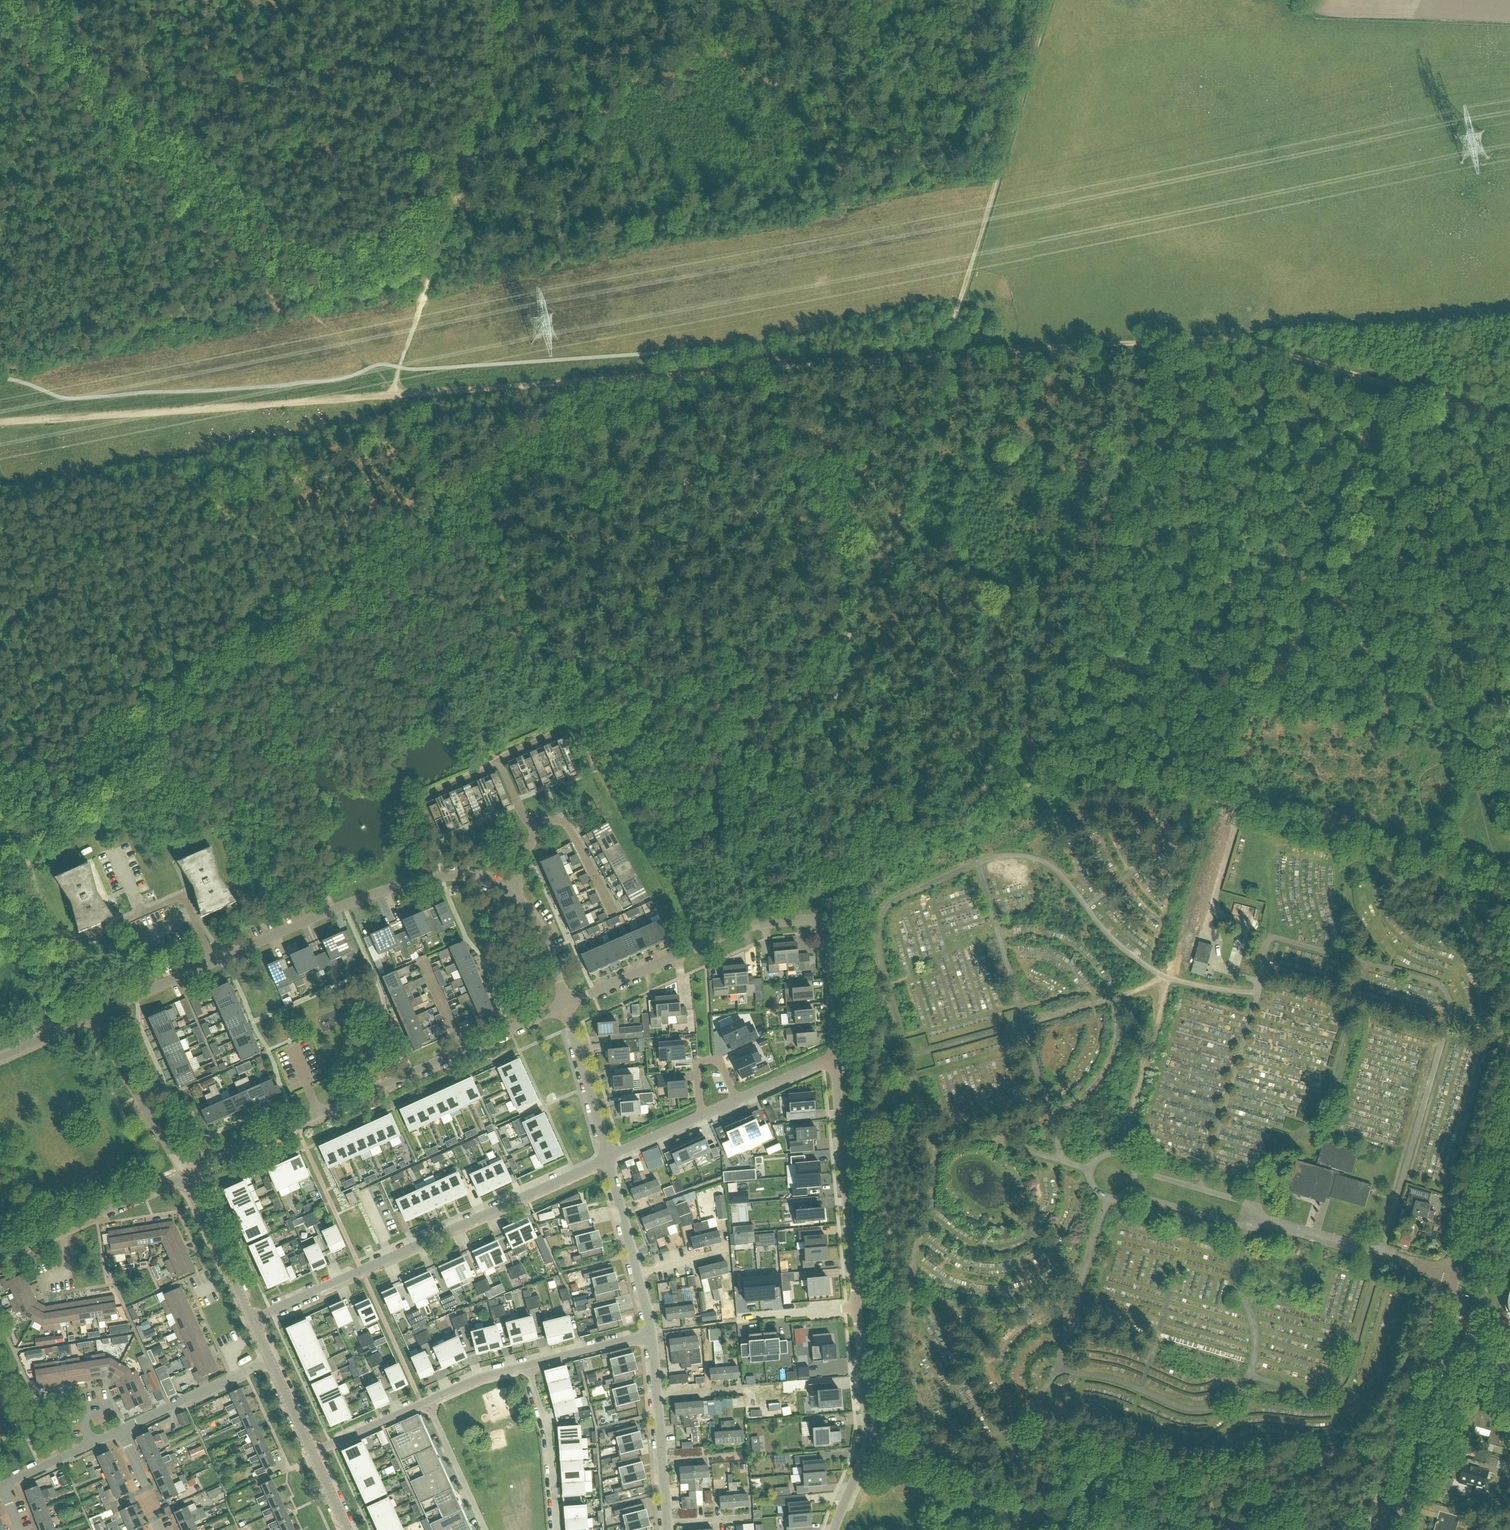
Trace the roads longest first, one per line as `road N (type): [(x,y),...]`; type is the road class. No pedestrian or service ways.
road 1 (track): [(949,356),(0,422)]
road 2 (residential): [(1509,1071),(1375,1529)]
road 3 (track): [(504,48),(394,388),(435,476)]
road 4 (residential): [(252,1322),(610,1160)]
road 5 (residential): [(510,892),(453,876),(401,885),(211,961)]
road 6 (unclassified): [(1509,887),(1210,799)]
road 7 (unclassified): [(185,1175),(464,1051)]
road 8 (track): [(1509,423),(1217,341)]
road 9 (unclassified): [(566,1005),(745,926),(815,920)]
road 10 (track): [(435,476),(558,697)]
road 11 (track): [(1017,114),(949,356)]
road 12 (unclassified): [(857,1307),(835,1060)]
road 13 (residential): [(610,1160),(835,1060)]
road 14 (unclassified): [(835,1529),(869,1429),(857,1307)]
road 15 (secondary): [(1449,1339),(1509,1133)]
road 16 (unclassified): [(0,1256),(185,1175)]
road 17 (track): [(1147,343),(949,356)]
road 18 (secondary): [(1393,1529),(1449,1339)]
road 19 (unclassified): [(185,1175),(91,1017)]
road 20 (residential): [(557,1529),(550,1434),(529,1365)]
road 21 (unclassified): [(119,1428),(270,1359)]
road 22 (unclassified): [(252,1322),(185,1175)]
road 23 (residential): [(610,1160),(566,1005)]
road 24 (residential): [(835,1060),(823,932),(815,920)]
road 25 (residential): [(426,1402),(485,1529)]
road 26 (residential): [(58,949),(184,900)]
road 27 (residential): [(211,961),(91,1017)]
road 28 (unclassified): [(3,1487),(119,1428)]
road 29 (residential): [(566,1005),(541,923),(510,892)]
road 30 (residential): [(535,826),(566,827),(611,911)]
road 31 (residential): [(529,1365),(651,1333)]
road 32 (residential): [(313,1453),(426,1402)]

